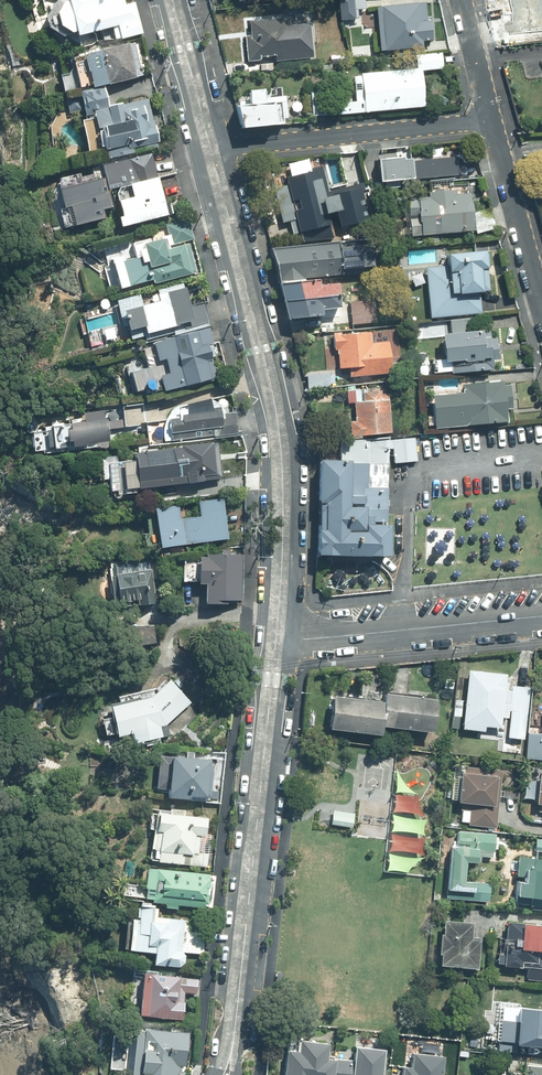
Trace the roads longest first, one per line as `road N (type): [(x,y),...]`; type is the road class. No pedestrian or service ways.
road 1 (tertiary): [(277,643),(280,436),(211,151)]
road 2 (tertiary): [(234,1035),(277,643)]
road 3 (residential): [(491,119),(211,151)]
road 4 (residential): [(541,619),(277,643)]
road 5 (residential): [(541,310),(491,119)]
road 6 (tertiary): [(211,151),(172,0)]
road 7 (residential): [(491,119),(461,0)]

